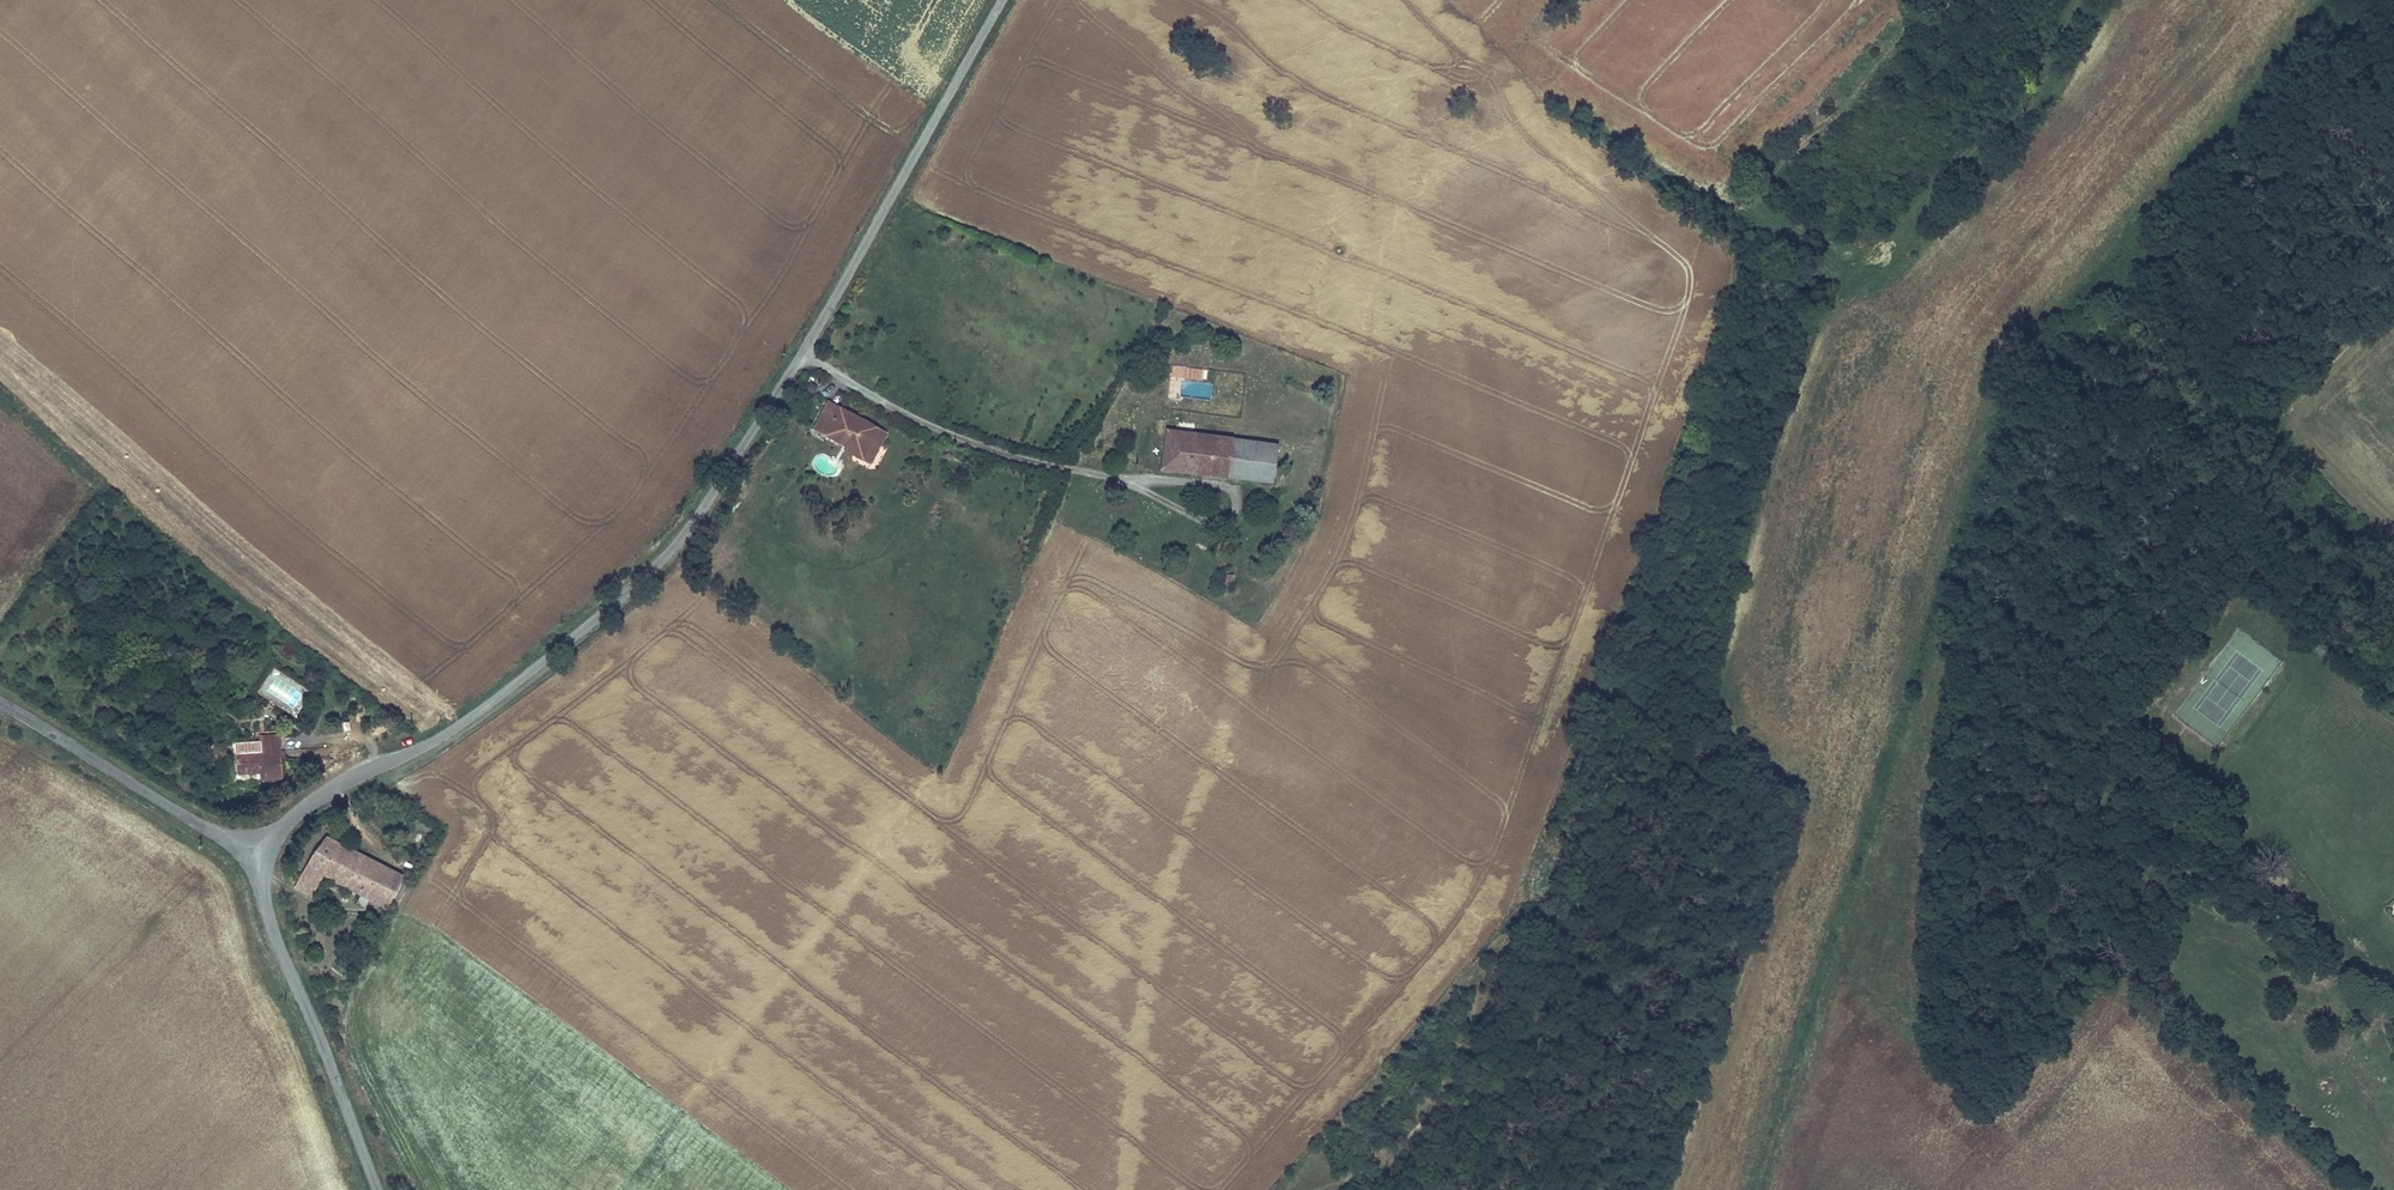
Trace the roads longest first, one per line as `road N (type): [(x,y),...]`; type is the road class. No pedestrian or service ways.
road 1 (unclassified): [(260,853),(292,815),(442,734),(628,591),(698,514),(803,349)]
road 2 (unclassified): [(803,349),(1001,0)]
road 3 (unclassified): [(803,349),(899,412),(998,446),(1140,479)]
road 4 (unclassified): [(380,1189),(271,928),(260,853)]
road 5 (unclassified): [(260,853),(0,702)]

